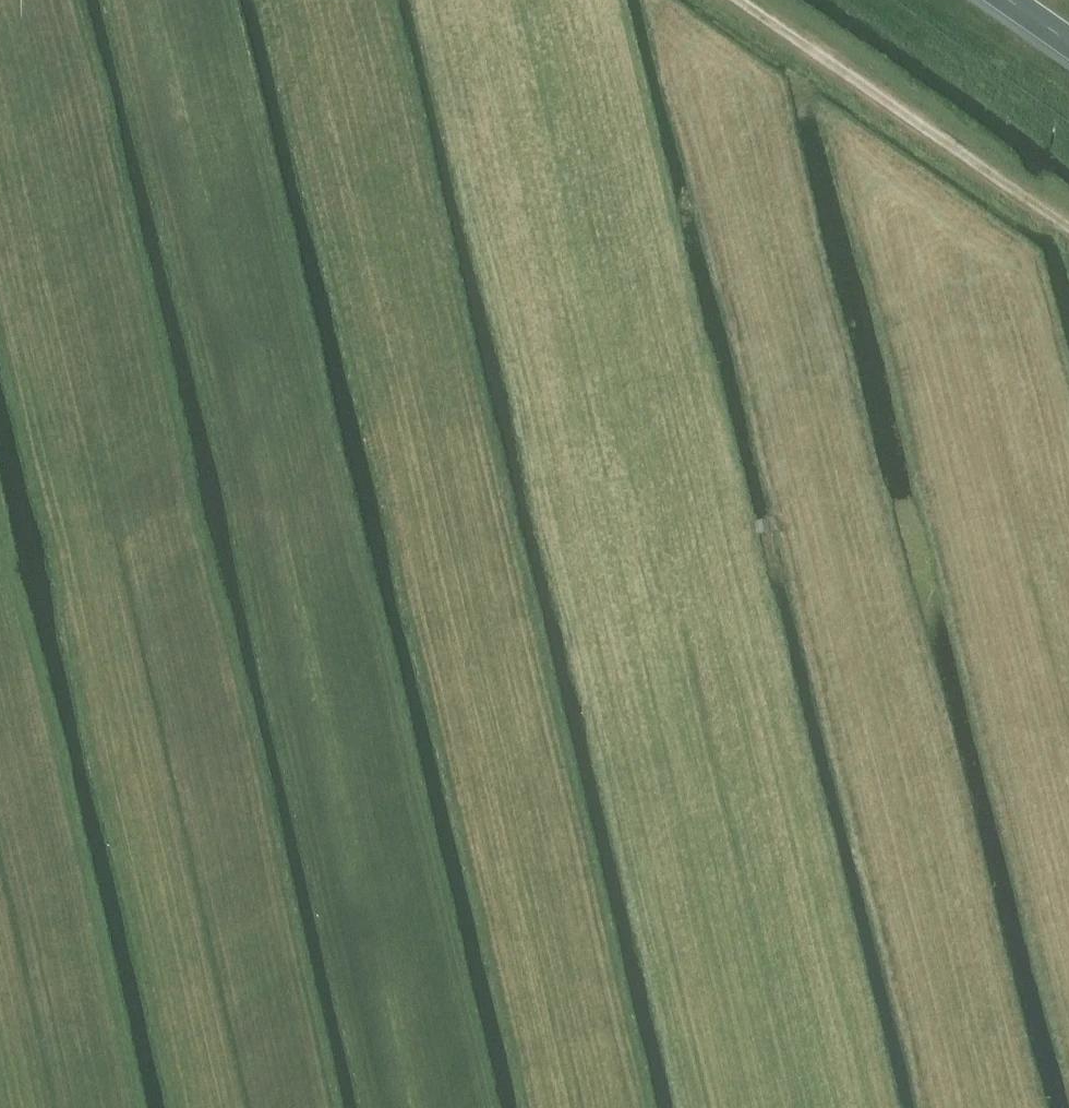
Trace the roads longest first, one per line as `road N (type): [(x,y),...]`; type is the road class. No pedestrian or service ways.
road 1 (track): [(1068,231),(738,0)]

